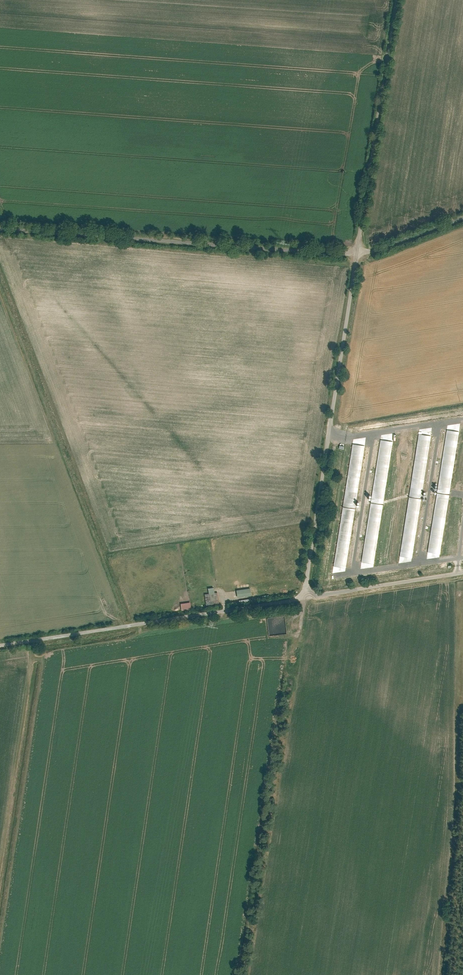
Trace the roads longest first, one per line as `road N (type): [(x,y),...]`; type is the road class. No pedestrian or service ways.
road 1 (unclassified): [(358,254),(0,228)]
road 2 (unclassified): [(305,598),(358,254)]
road 3 (unclassified): [(305,598),(0,645)]
road 4 (unclassified): [(358,254),(398,0)]
road 5 (track): [(0,832),(29,640)]
road 6 (unclassified): [(305,598),(462,573)]

